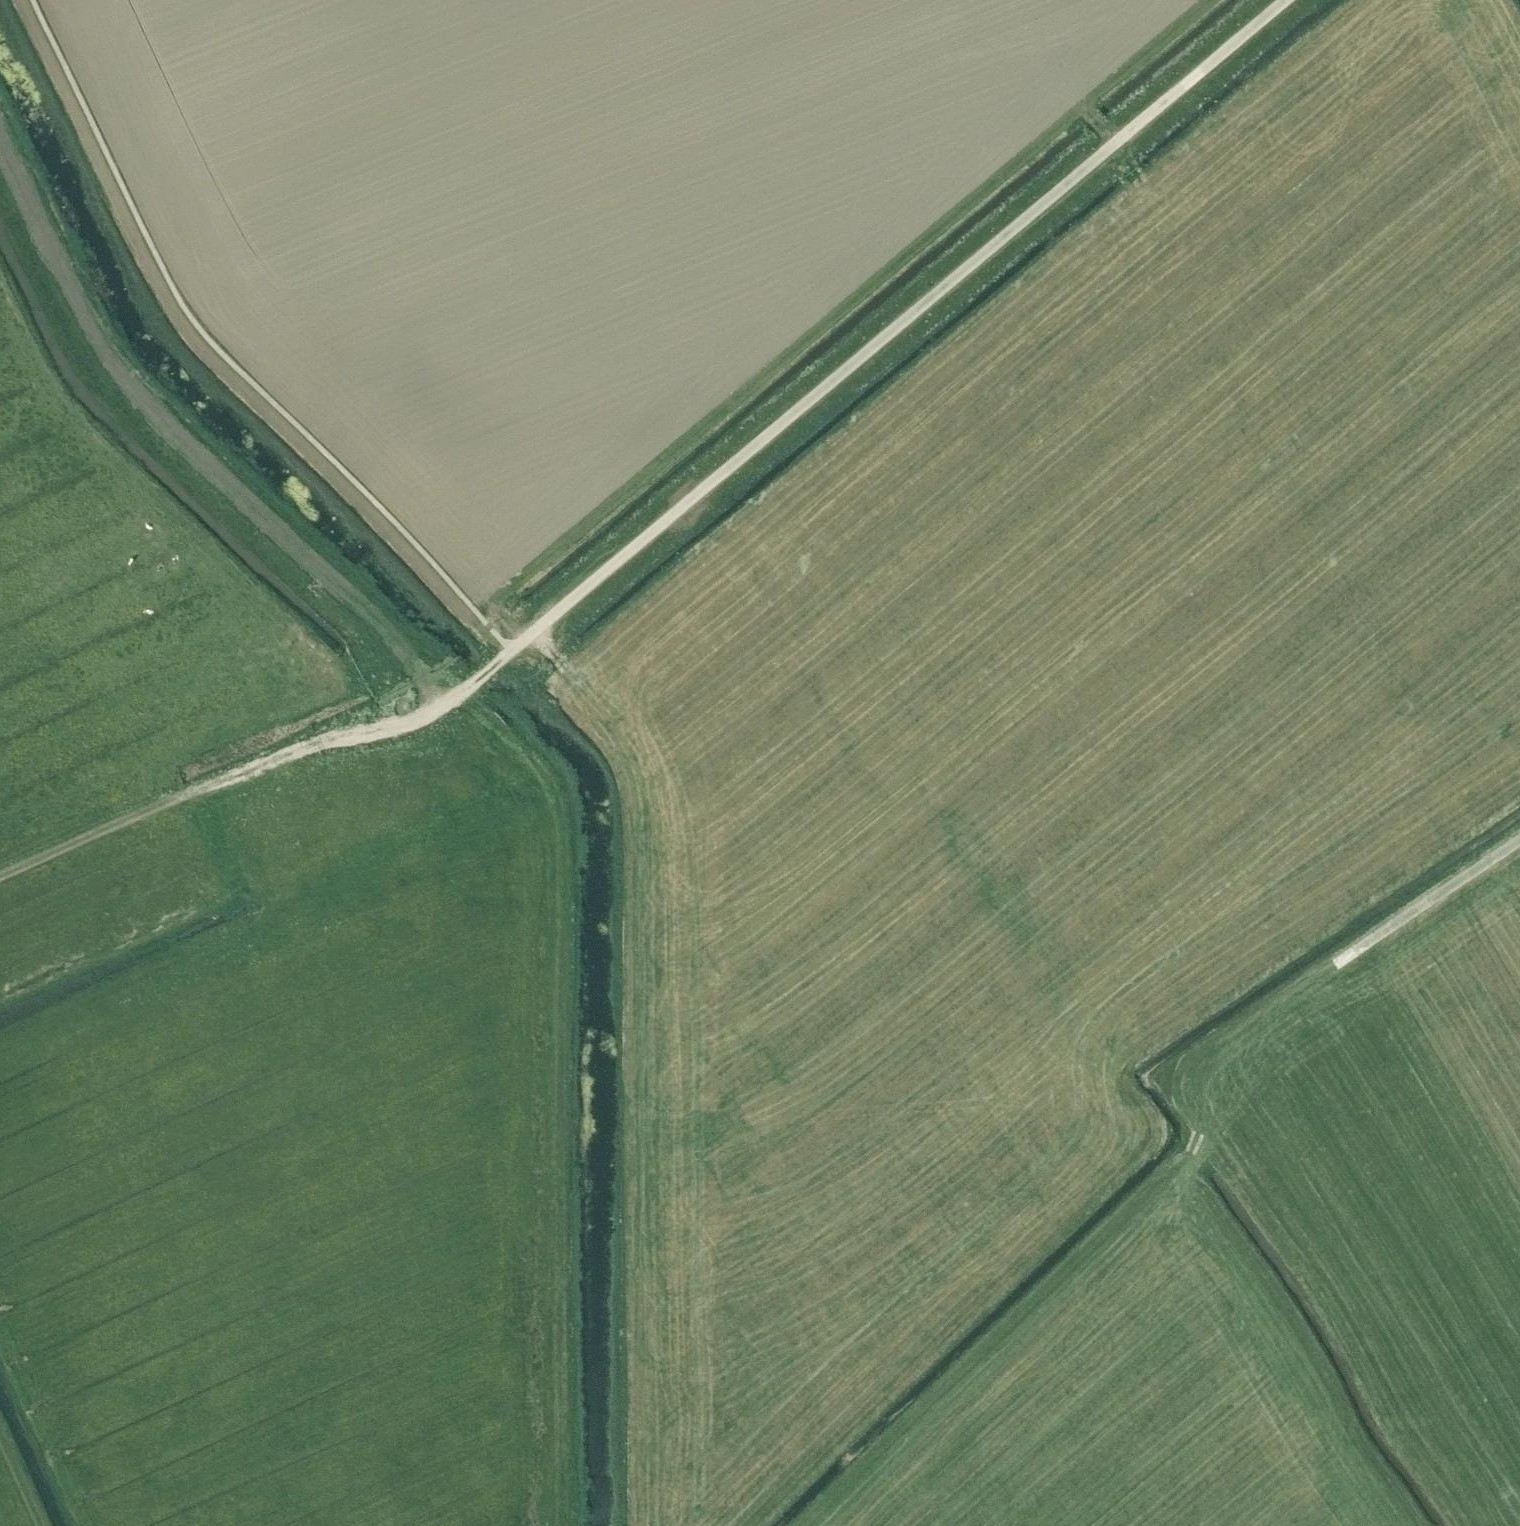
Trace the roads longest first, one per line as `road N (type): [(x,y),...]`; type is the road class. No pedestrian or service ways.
road 1 (unclassified): [(511,649),(1280,0)]

